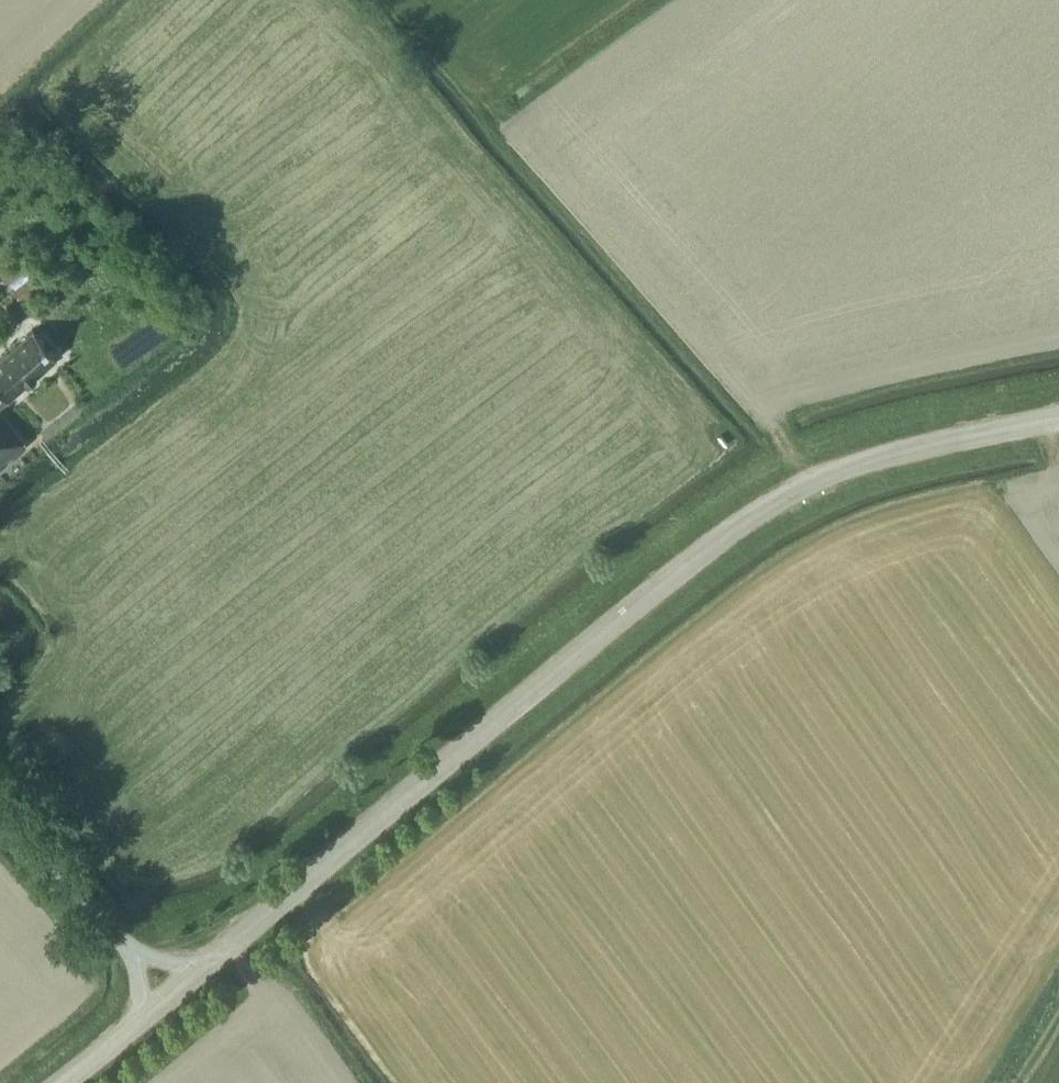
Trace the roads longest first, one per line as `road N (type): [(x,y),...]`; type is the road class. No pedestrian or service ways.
road 1 (tertiary): [(205,968),(627,615),(780,500),(893,455),(1058,418)]
road 2 (unclassified): [(134,954),(0,809)]

